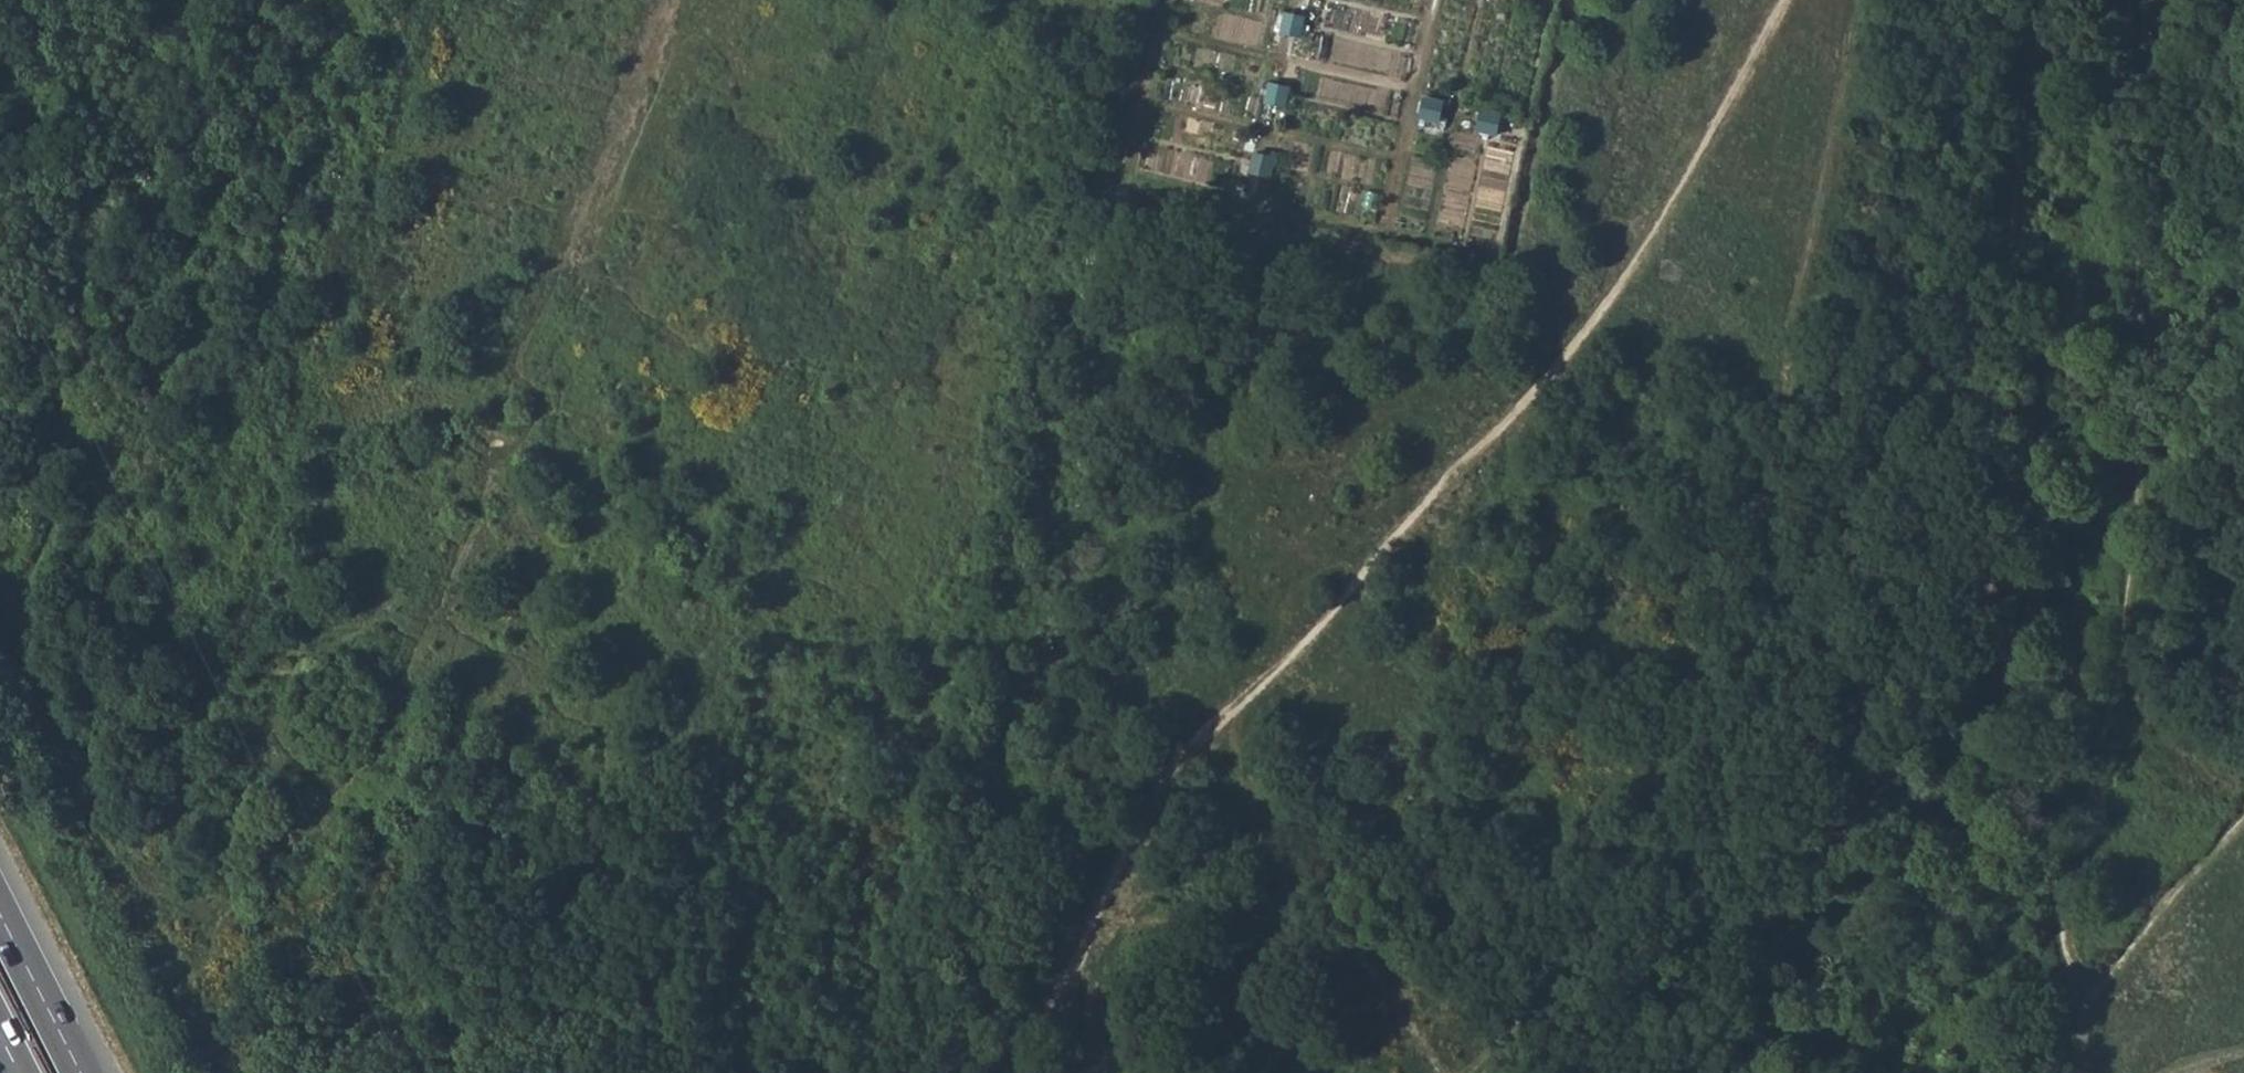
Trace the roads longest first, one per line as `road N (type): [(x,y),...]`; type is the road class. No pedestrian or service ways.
road 1 (track): [(0,275),(31,226),(116,135),(331,0)]
road 2 (trunk): [(80,1072),(0,915)]

